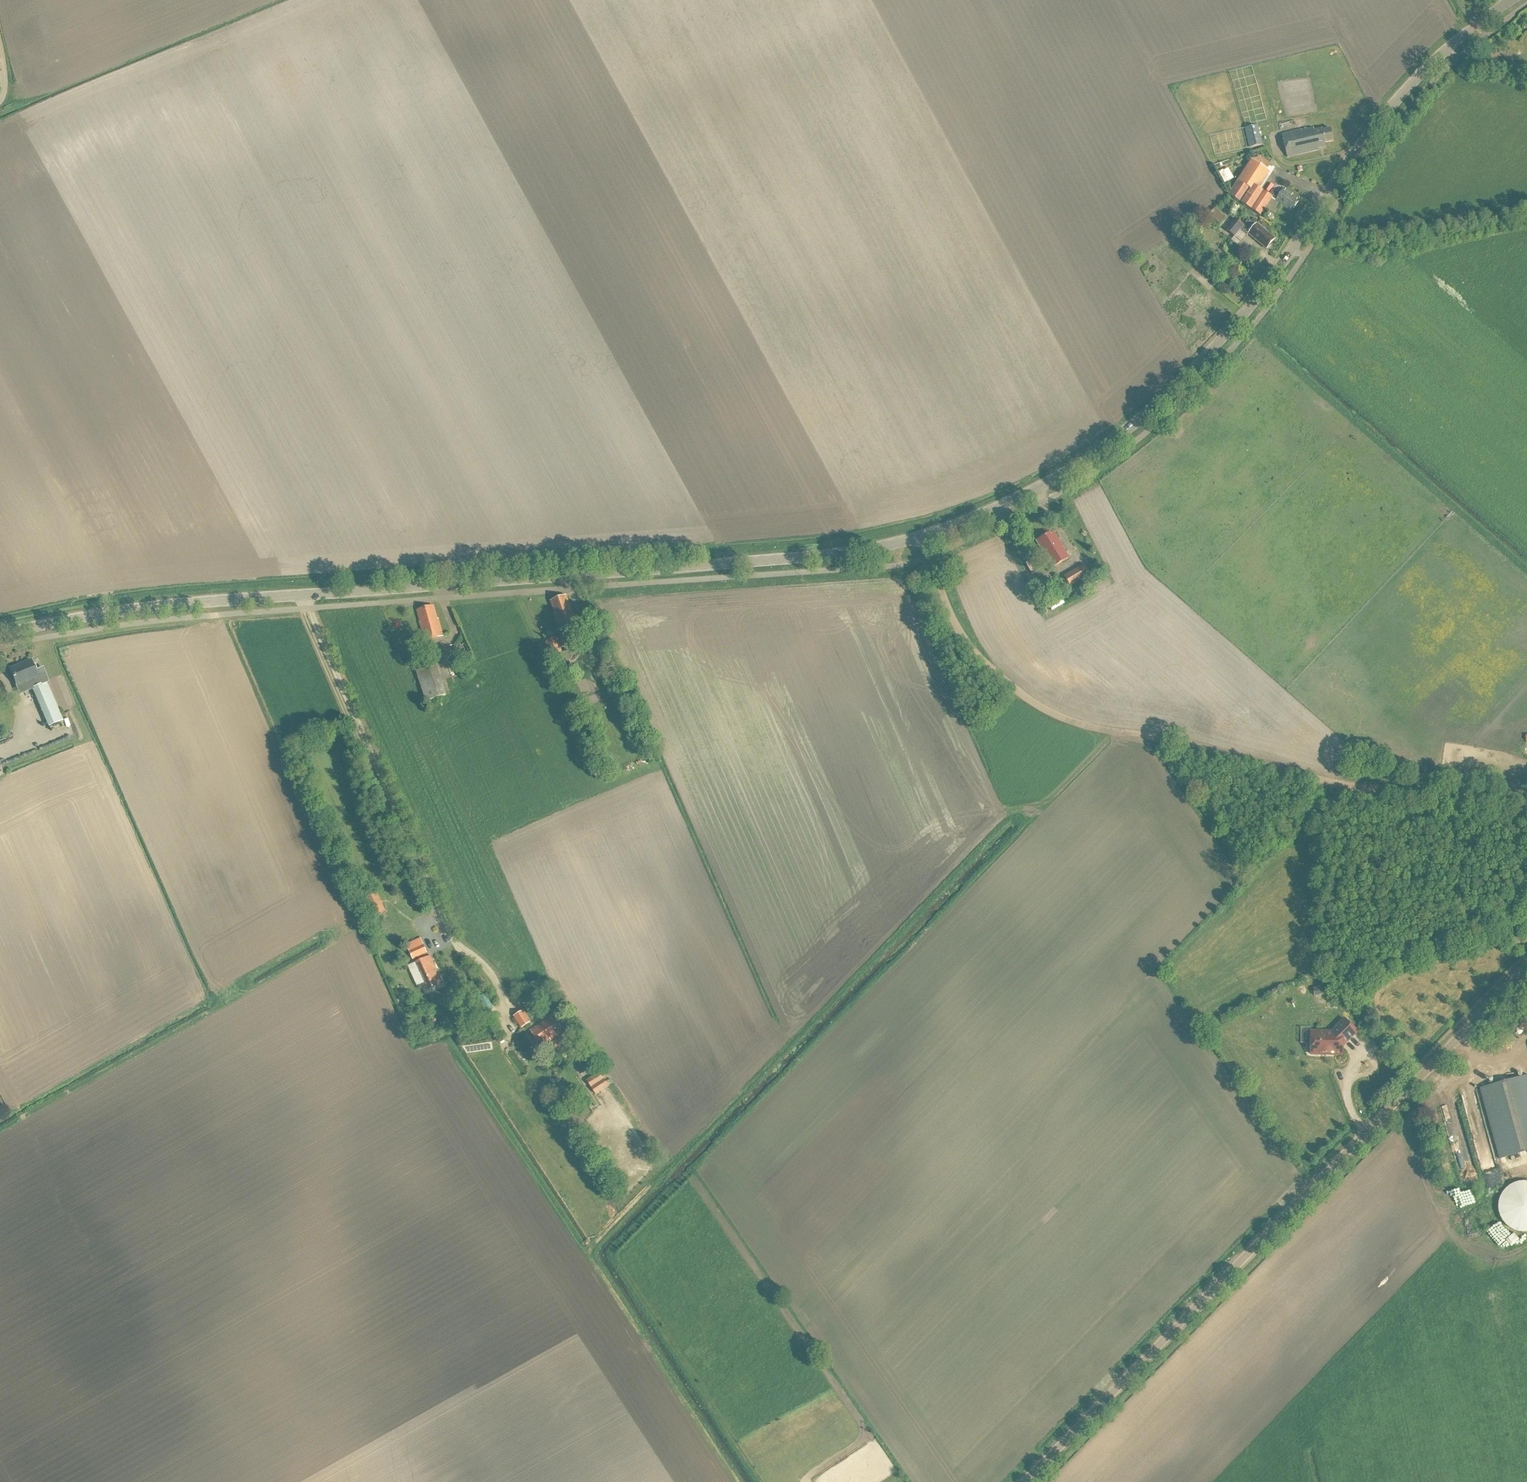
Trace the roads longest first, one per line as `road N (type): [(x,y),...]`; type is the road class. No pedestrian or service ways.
road 1 (secondary): [(0,636),(88,617),(263,597),(805,558),(920,537),(987,513),(1058,479),(1139,422),(1200,364),(1414,81),(1511,0)]
road 2 (track): [(1526,805),(1353,788),(1069,724),(1022,700),(950,624),(920,537)]
road 3 (unclassified): [(1029,1481),(1526,976)]

